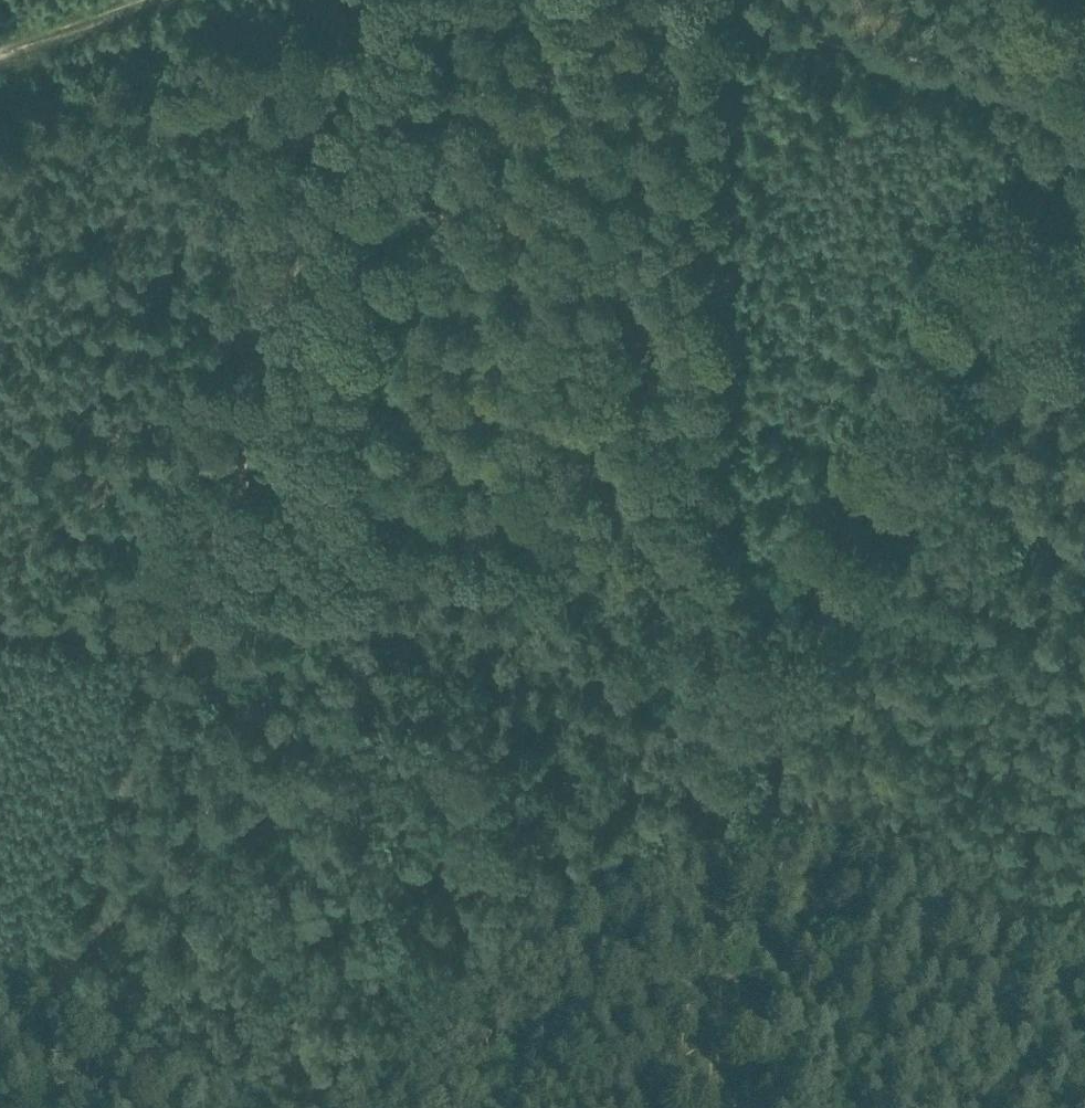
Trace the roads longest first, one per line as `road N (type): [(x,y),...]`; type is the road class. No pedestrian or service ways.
road 1 (track): [(0,1100),(78,861),(185,614),(347,0)]
road 2 (track): [(1084,139),(792,589),(756,679),(731,772),(711,1107)]
road 3 (track): [(746,1107),(765,778),(791,675),(947,405),(1084,206)]
road 4 (track): [(1068,98),(689,0)]
road 5 (track): [(149,0),(0,52)]
road 6 (track): [(1021,0),(1084,133)]

